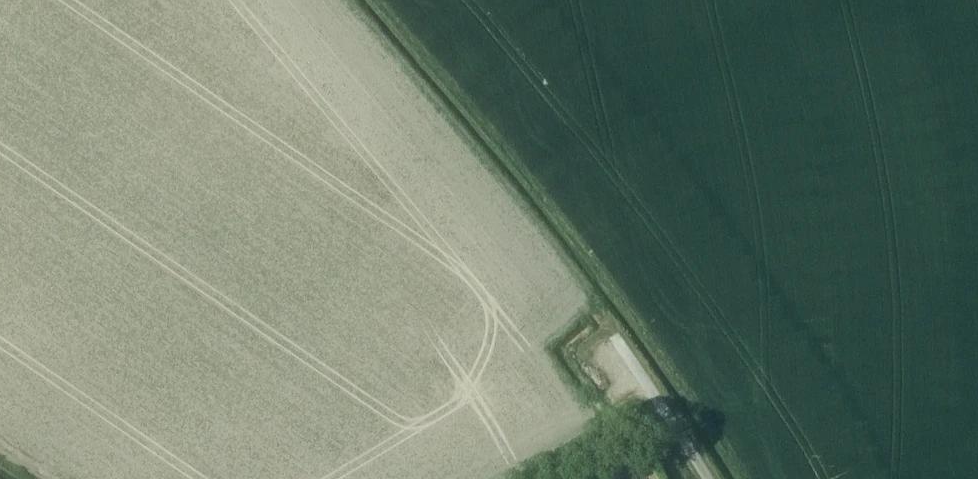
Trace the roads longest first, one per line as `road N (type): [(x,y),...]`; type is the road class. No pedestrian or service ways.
road 1 (unclassified): [(708,478),(621,340)]

